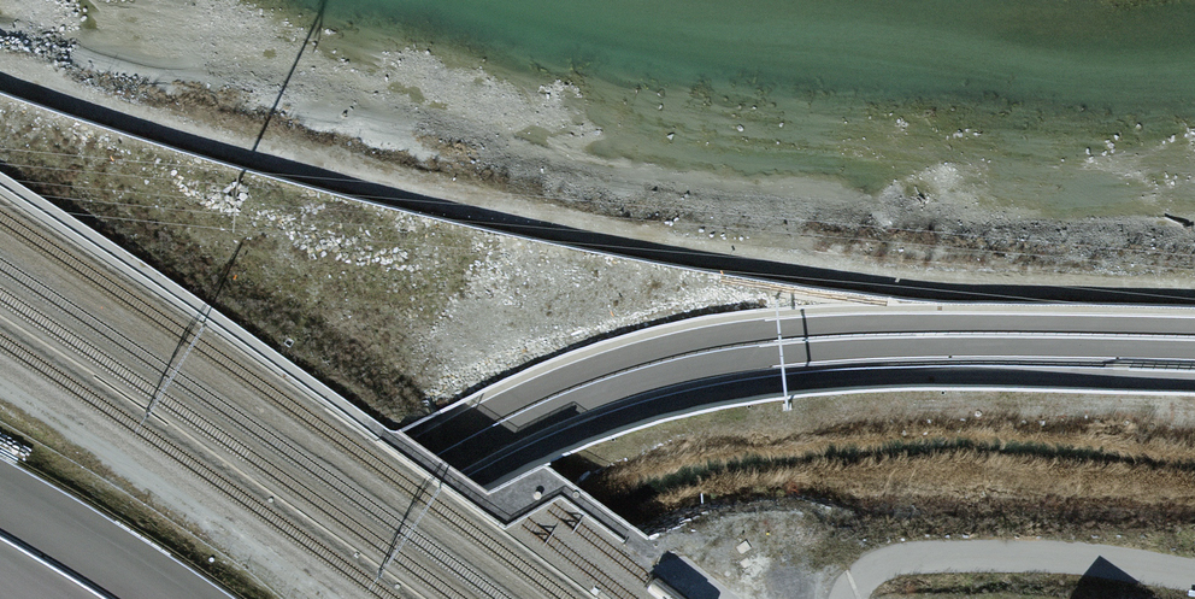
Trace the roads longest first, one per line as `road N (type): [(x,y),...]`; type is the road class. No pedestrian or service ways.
road 1 (track): [(0,71),(151,123),(418,194),(940,283),(1194,289)]
road 2 (motorway): [(1194,345),(891,339),(706,361),(616,384),(514,427),(211,598)]
road 3 (motorway): [(161,598),(0,503)]

